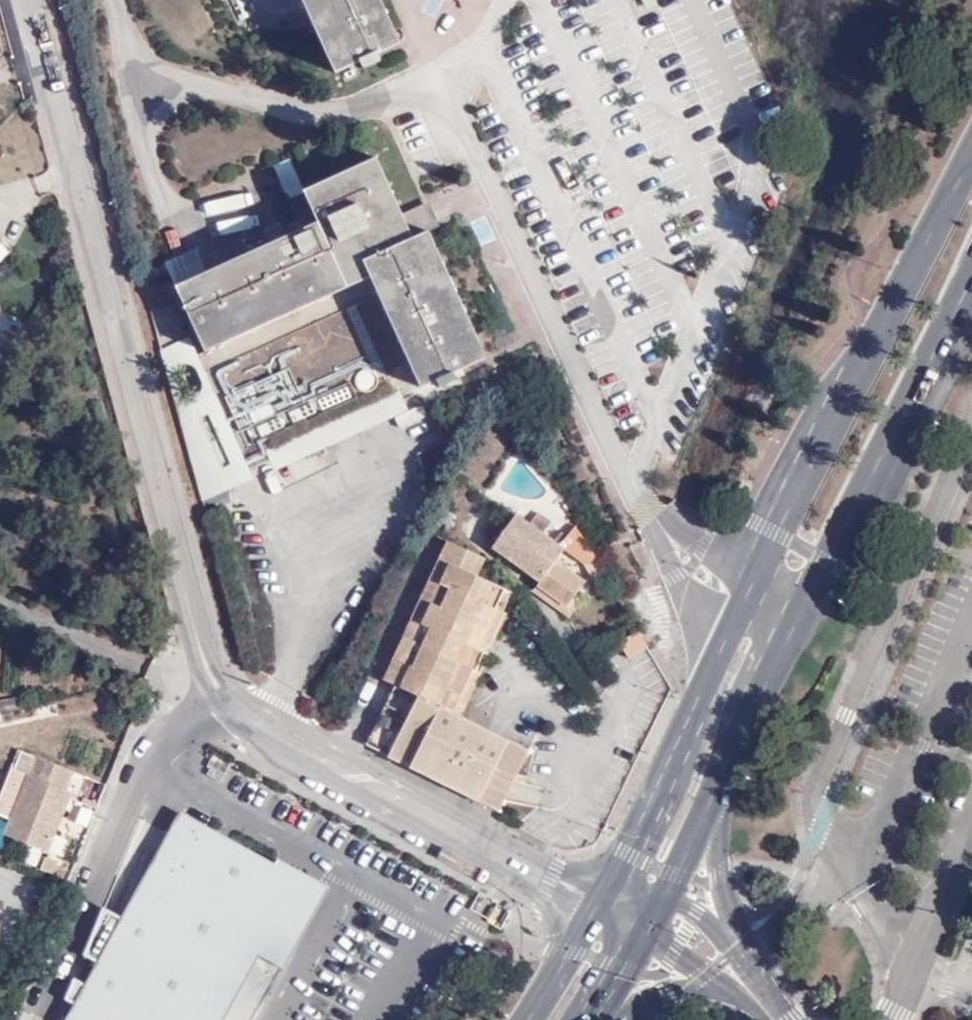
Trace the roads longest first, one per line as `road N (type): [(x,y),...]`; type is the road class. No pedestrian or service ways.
road 1 (residential): [(35,0),(221,704),(536,870)]
road 2 (secondary): [(971,154),(611,882)]
road 3 (secondary): [(710,804),(971,277)]
road 4 (residential): [(590,1019),(648,994),(722,982)]
road 5 (secondary): [(596,914),(526,1019)]
road 6 (residential): [(726,926),(710,804)]

